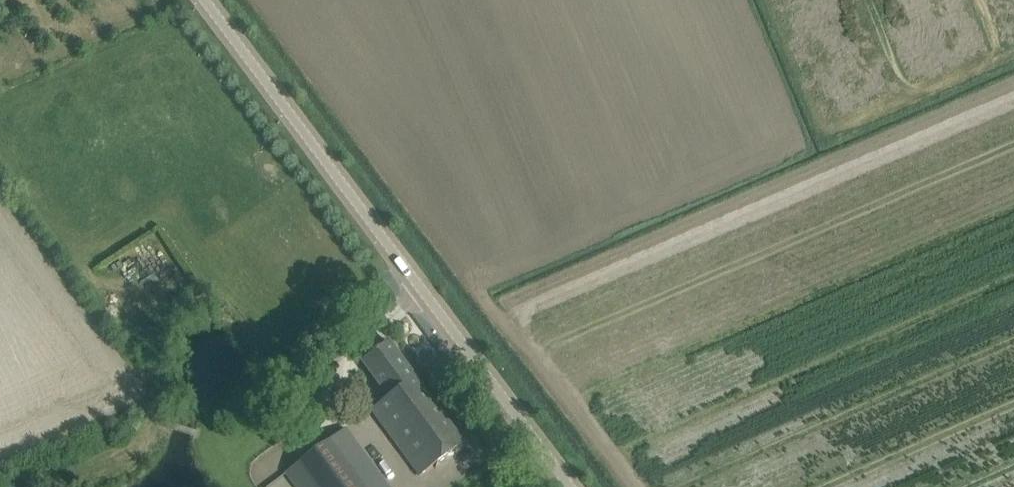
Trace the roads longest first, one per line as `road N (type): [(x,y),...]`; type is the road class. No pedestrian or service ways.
road 1 (tertiary): [(570,486),(205,0)]

